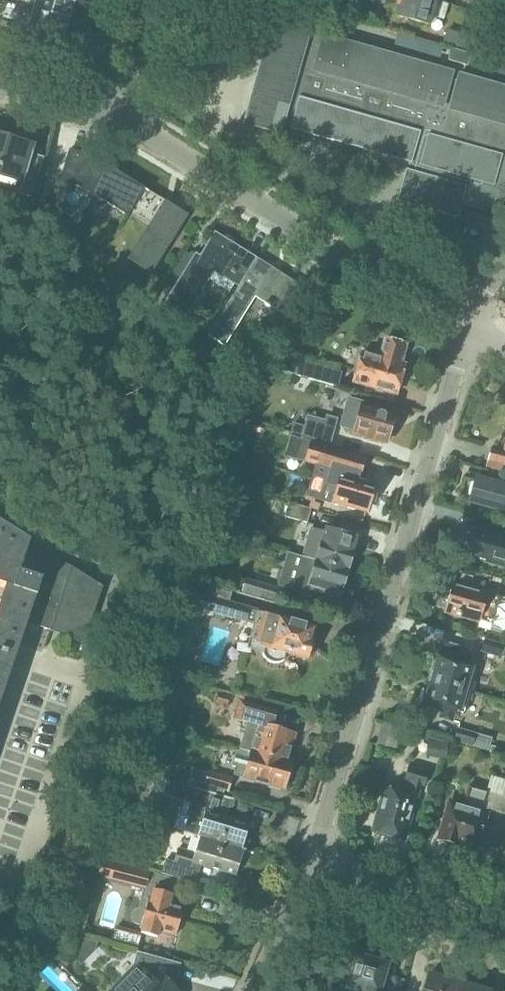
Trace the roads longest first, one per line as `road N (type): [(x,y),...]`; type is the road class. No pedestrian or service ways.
road 1 (residential): [(298,859),(466,332)]
road 2 (residential): [(466,332),(426,314),(111,110)]
road 3 (residential): [(504,920),(298,859)]
road 4 (residential): [(245,990),(298,859)]

